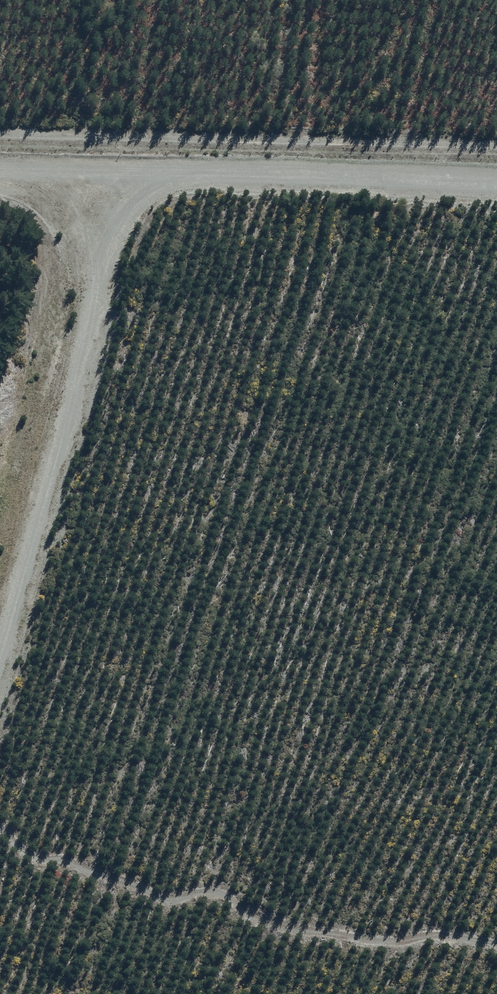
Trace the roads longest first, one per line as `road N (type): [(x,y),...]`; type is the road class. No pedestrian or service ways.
road 1 (track): [(496,946),(441,933),(391,942),(269,923),(213,892),(159,898),(60,858),(38,860),(0,835)]
road 2 (track): [(0,136),(496,147)]
road 3 (unclassified): [(0,179),(496,187)]
road 4 (track): [(121,181),(0,632)]

